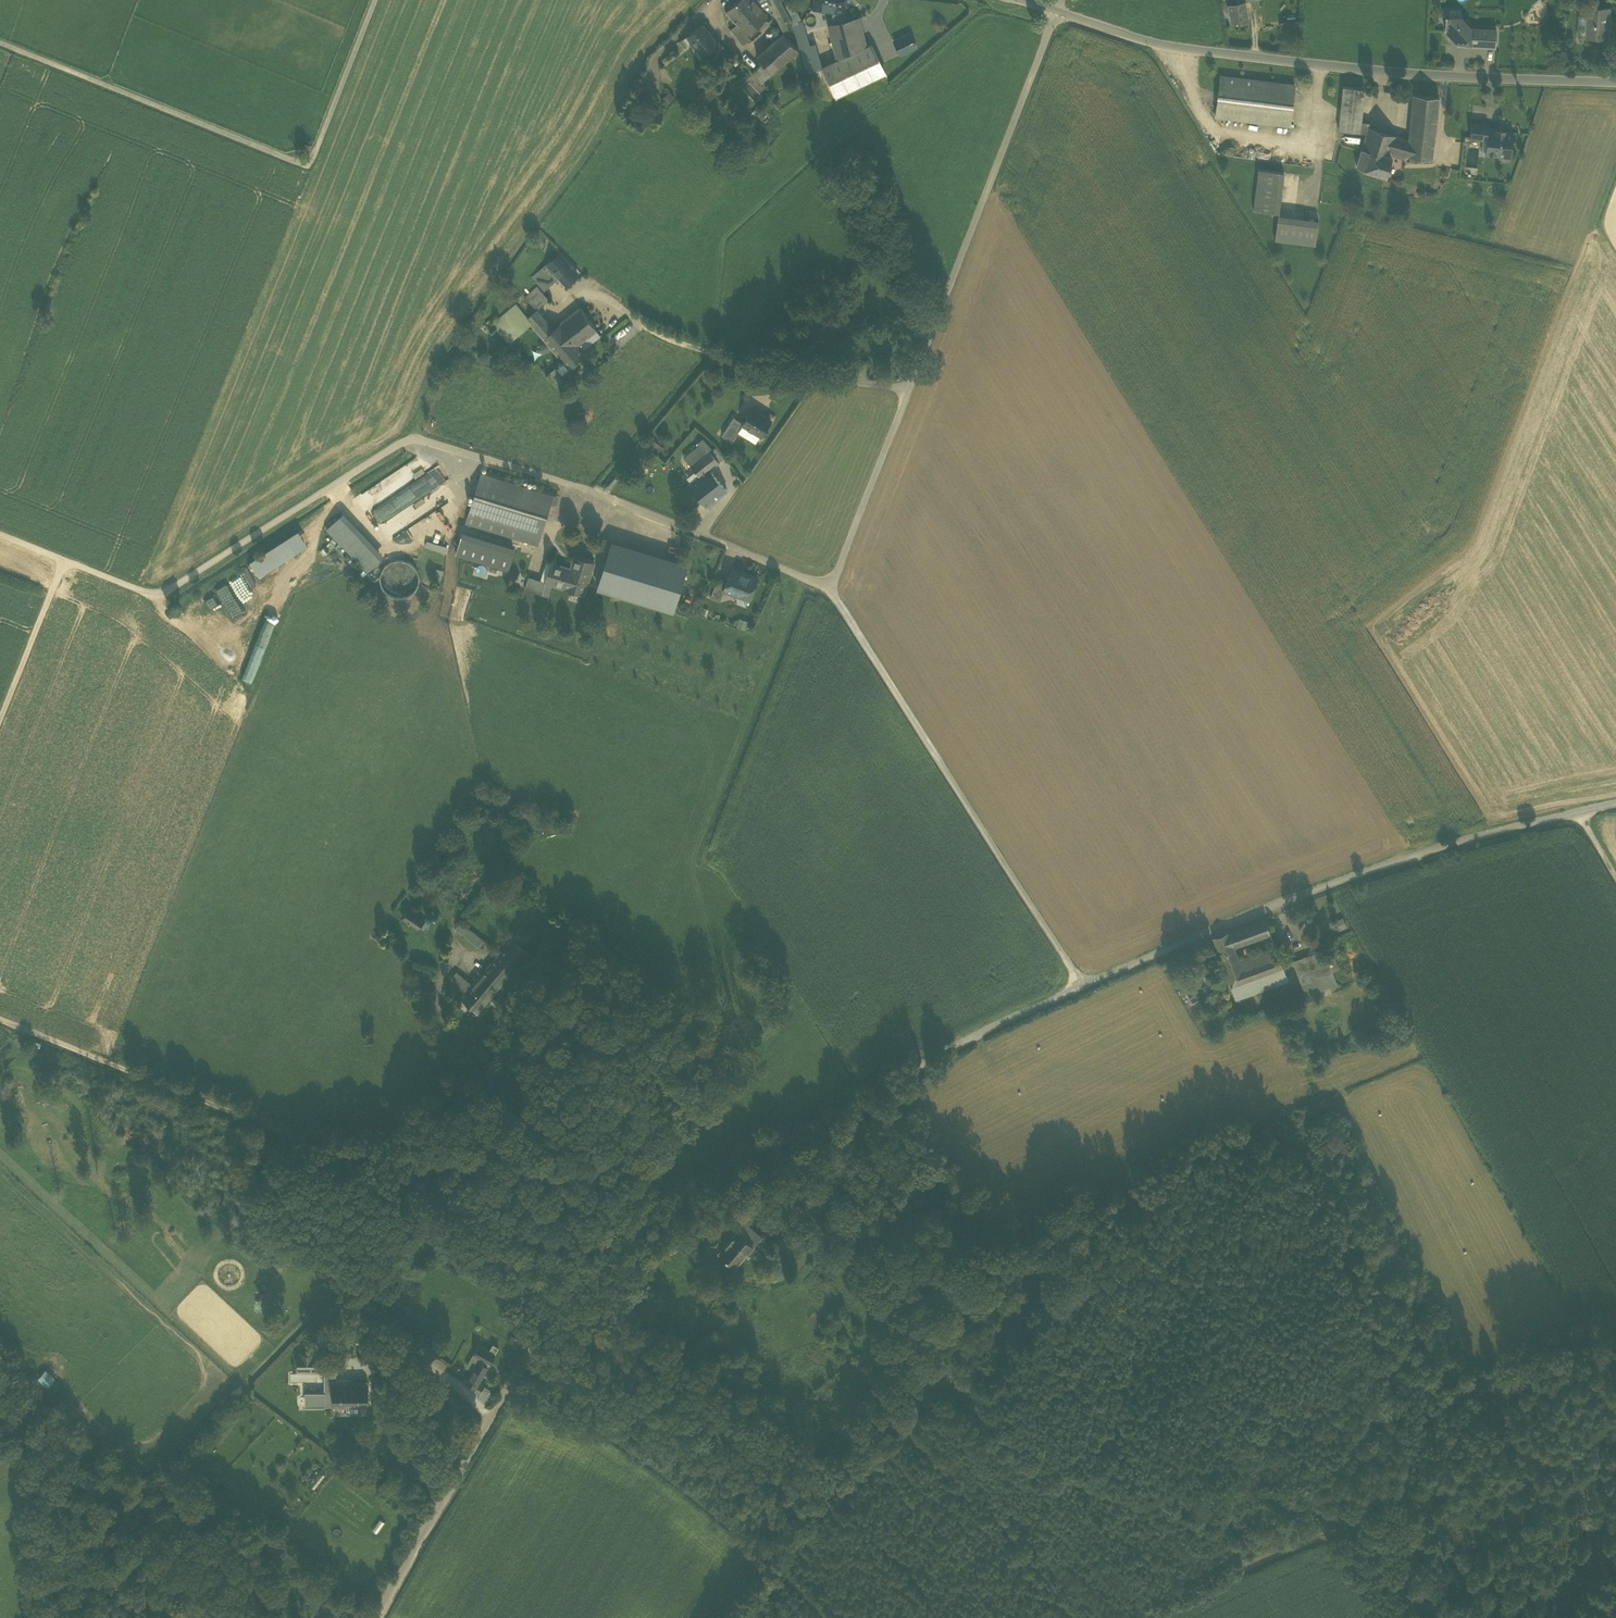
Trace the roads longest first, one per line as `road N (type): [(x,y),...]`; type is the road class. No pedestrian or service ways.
road 1 (residential): [(374,1617),(563,1292),(587,1260),(653,1215),(979,1040),(1182,945),(1443,847),(1615,804)]
road 2 (unclassified): [(411,436),(611,499),(829,587),(1057,11)]
road 3 (track): [(0,1022),(437,1194),(548,1280)]
road 4 (tertiary): [(1615,83),(1317,64),(1169,43),(1057,11)]
road 5 (track): [(0,42),(307,164),(373,0)]
road 6 (track): [(1083,990),(829,587)]
road 7 (track): [(411,436),(167,592),(140,592),(65,561)]
road 8 (track): [(0,1339),(141,1481)]
road 9 (track): [(1141,1617),(1269,1545),(1319,1530)]
road 10 (track): [(65,561),(0,725)]
road 11 (track): [(718,0),(677,38),(629,112)]
road 12 (track): [(141,1481),(239,1394)]

